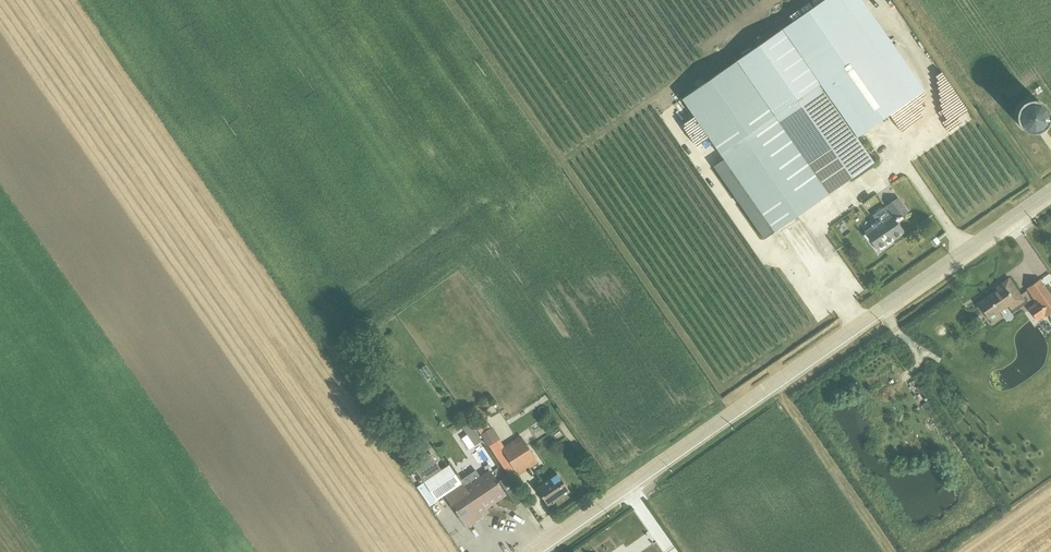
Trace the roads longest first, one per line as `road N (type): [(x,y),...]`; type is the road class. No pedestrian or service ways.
road 1 (tertiary): [(530,551),(1050,190)]

